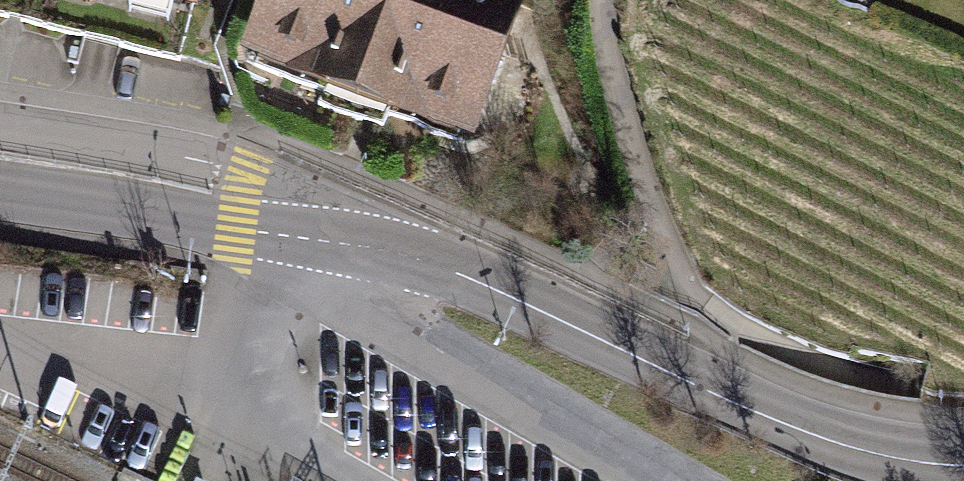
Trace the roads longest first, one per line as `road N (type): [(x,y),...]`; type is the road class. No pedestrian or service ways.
road 1 (tertiary): [(337,242),(402,256),(520,301),(792,428),(865,452),(963,465)]
road 2 (residential): [(337,242),(399,327),(663,480)]
road 3 (residential): [(337,242),(290,193),(223,163),(0,125)]
road 4 (tertiary): [(0,192),(337,242)]

